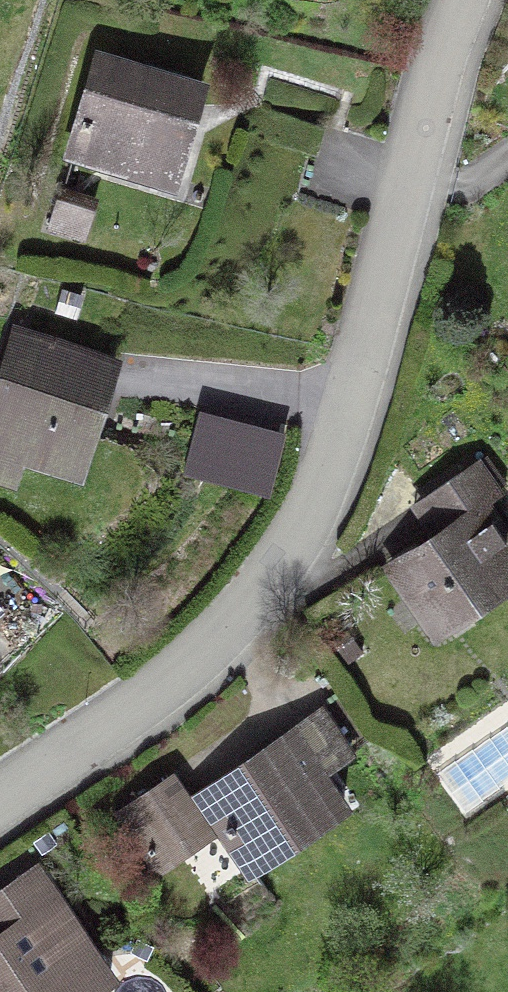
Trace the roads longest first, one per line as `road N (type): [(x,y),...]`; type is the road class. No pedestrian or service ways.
road 1 (residential): [(478,0),(390,262),(335,464),(284,580),(204,678),(0,815)]

